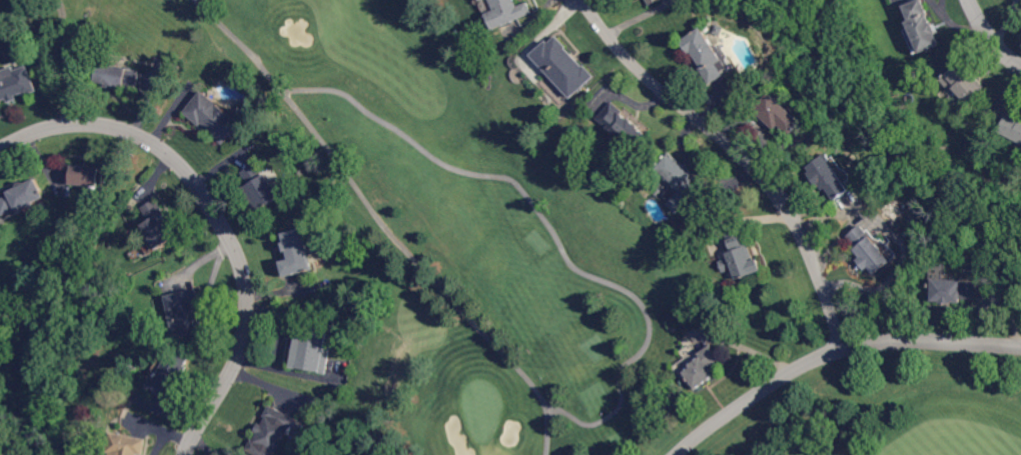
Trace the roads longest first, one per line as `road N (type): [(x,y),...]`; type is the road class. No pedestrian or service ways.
road 1 (residential): [(189,454),(241,353),(249,319),(239,257),(192,176),(148,139),(99,124),(59,125),(0,149)]
road 2 (residential): [(848,348),(787,208),(734,147),(626,56),(586,0)]
road 3 (residential): [(1020,346),(897,340),(848,348),(790,373),(677,454)]

